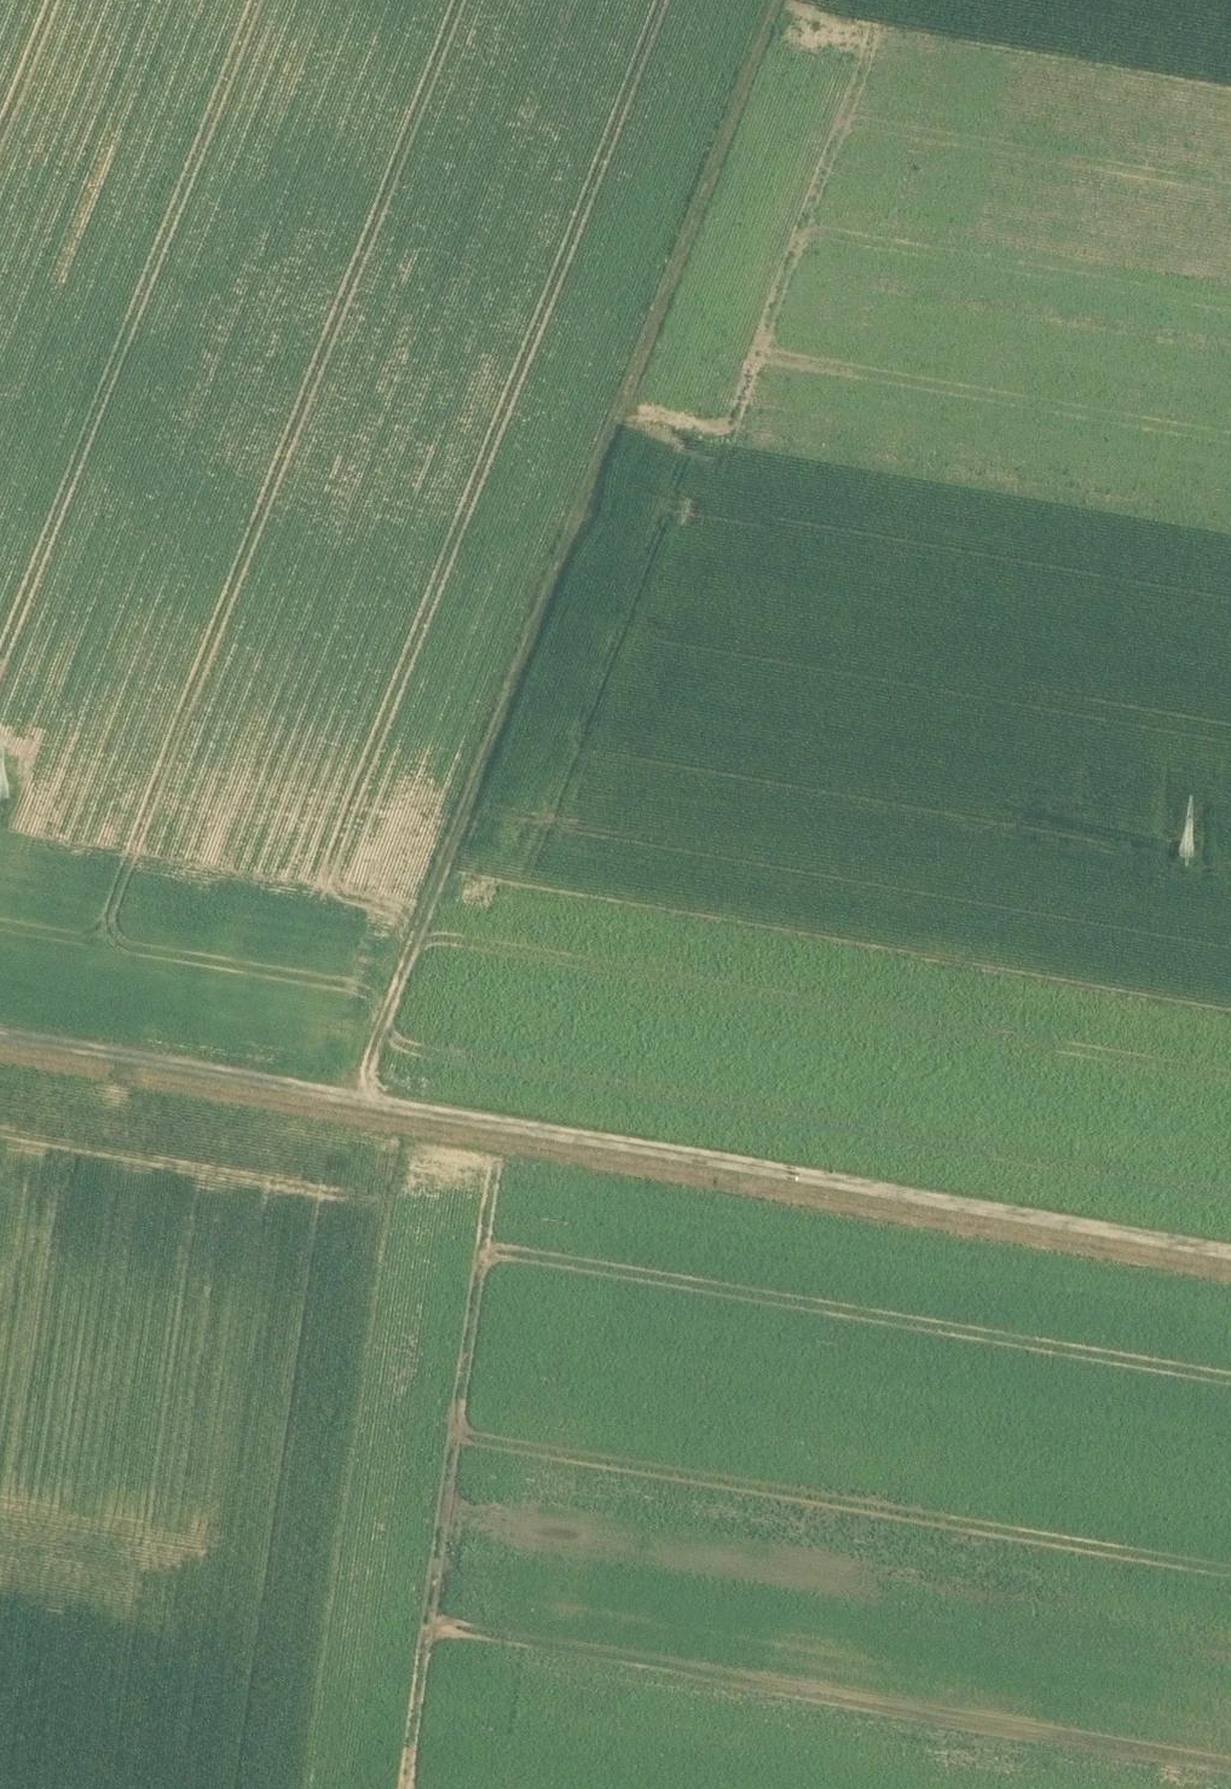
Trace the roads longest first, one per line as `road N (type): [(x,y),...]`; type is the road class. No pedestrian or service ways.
road 1 (track): [(1230,1252),(0,1037)]

